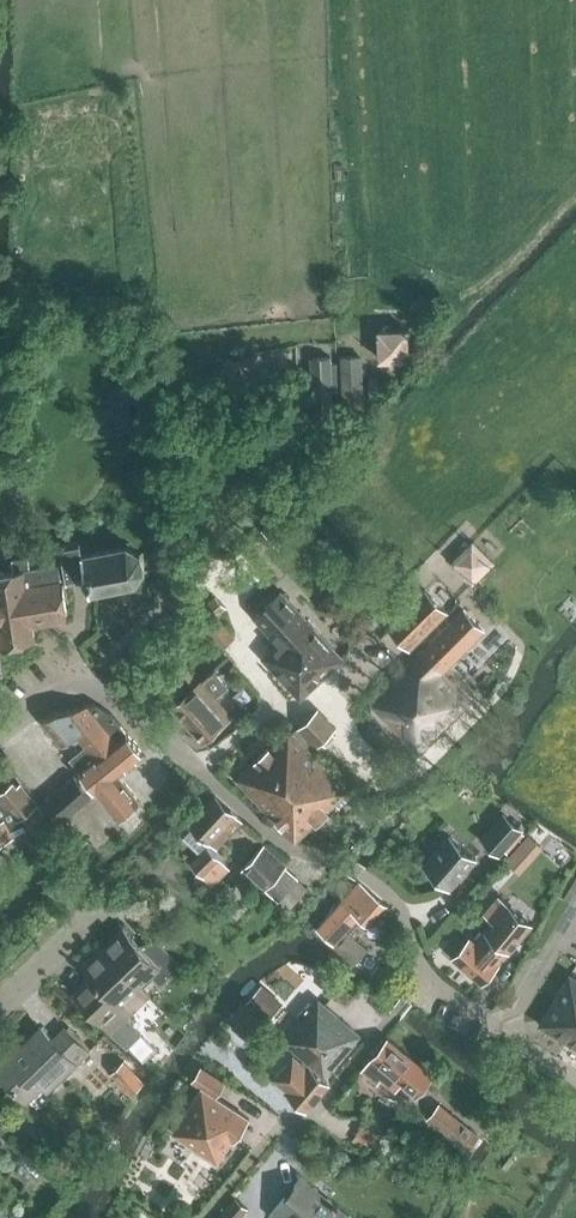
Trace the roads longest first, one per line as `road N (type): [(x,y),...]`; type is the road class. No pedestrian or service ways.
road 1 (residential): [(575,1075),(426,975),(412,925),(386,889),(346,865),(290,846),(129,704),(69,680),(44,688),(0,731)]
road 2 (residential): [(0,1005),(112,899)]
road 3 (track): [(575,909),(502,1030)]

